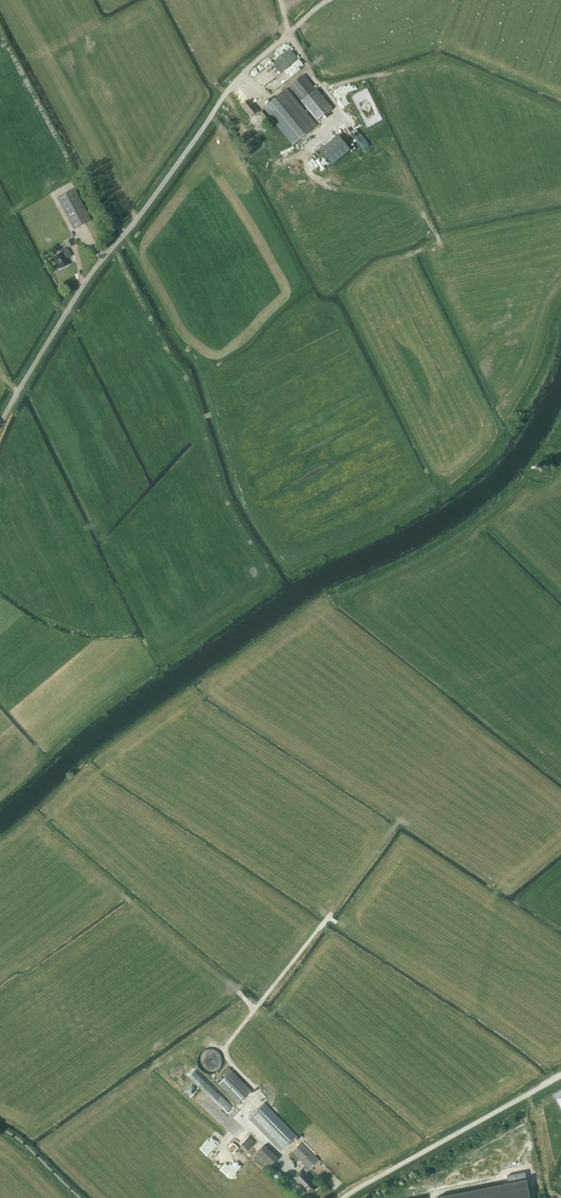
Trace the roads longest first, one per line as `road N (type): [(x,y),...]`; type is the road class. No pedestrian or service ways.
road 1 (unclassified): [(0,426),(92,272),(216,107)]
road 2 (unclassified): [(344,1197),(560,1074)]

